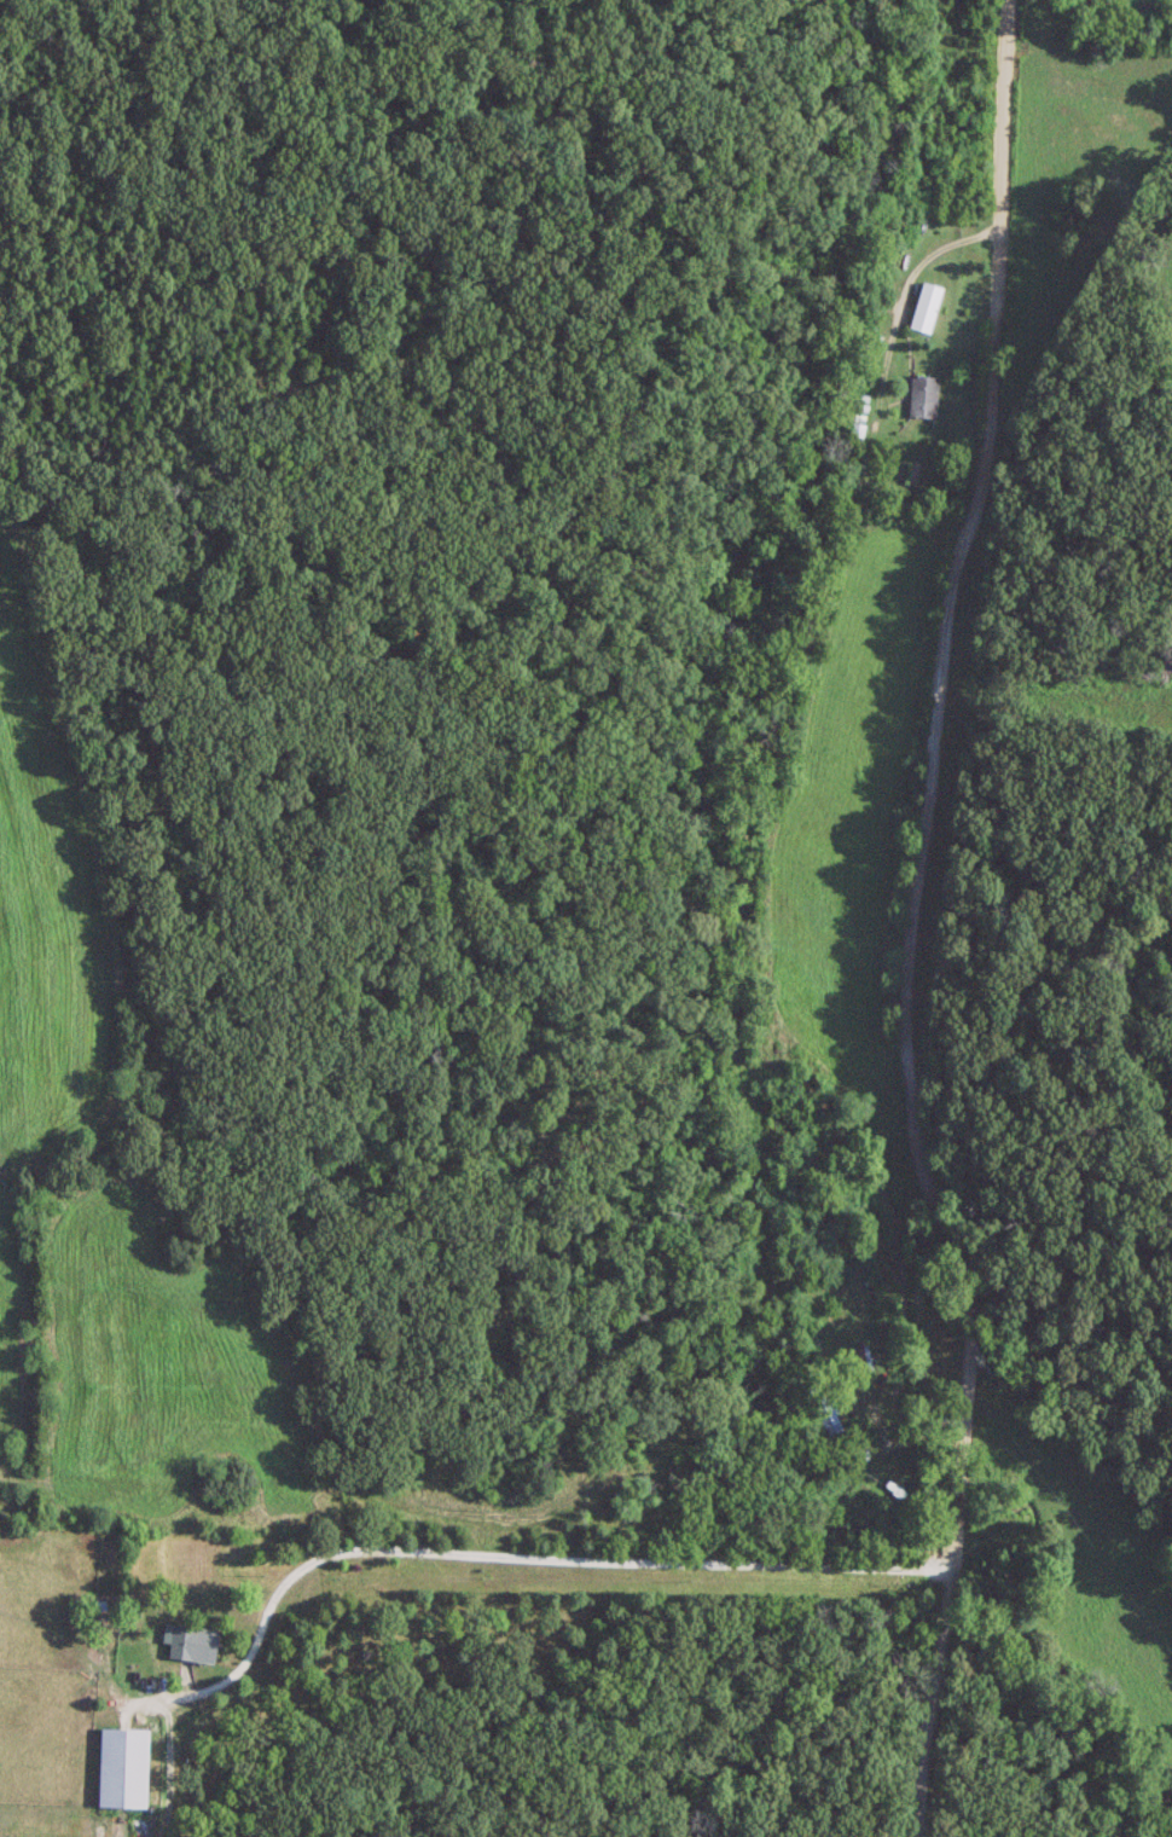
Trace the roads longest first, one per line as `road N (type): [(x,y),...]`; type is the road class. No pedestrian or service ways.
road 1 (residential): [(930,1836),(948,1570),(1012,0)]

